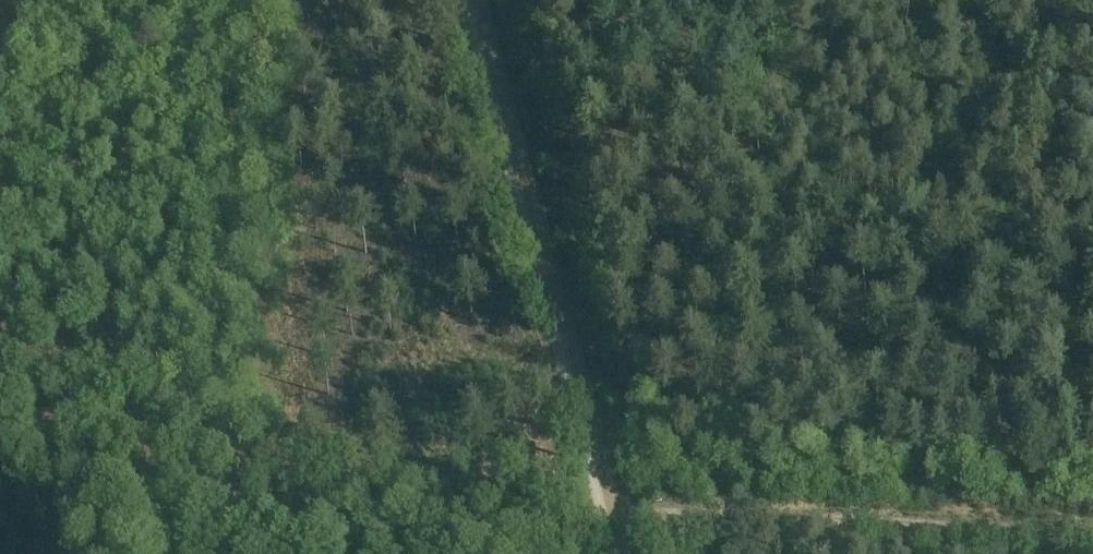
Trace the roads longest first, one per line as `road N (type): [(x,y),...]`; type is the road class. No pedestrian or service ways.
road 1 (track): [(0,447),(542,475),(576,486),(604,511),(1092,536)]
road 2 (track): [(632,553),(478,0)]

